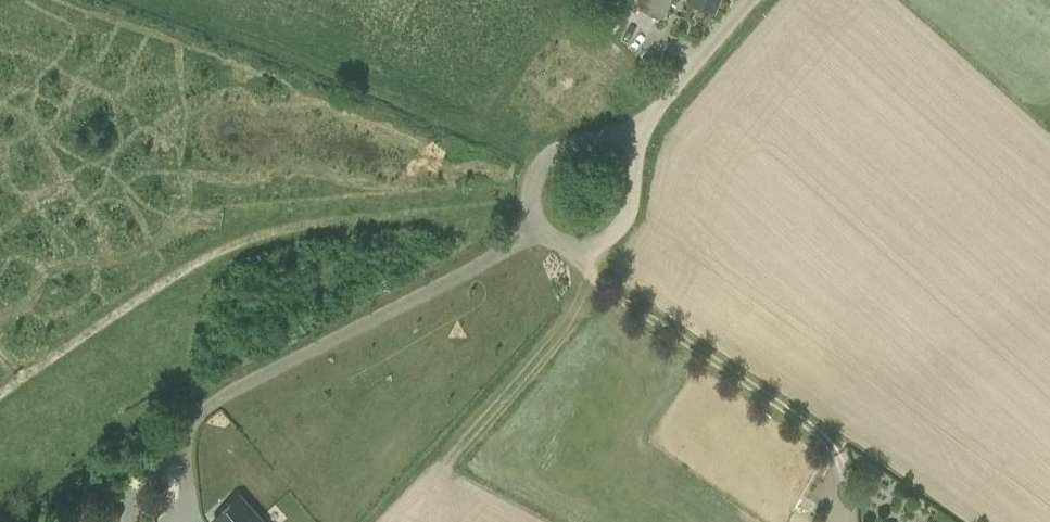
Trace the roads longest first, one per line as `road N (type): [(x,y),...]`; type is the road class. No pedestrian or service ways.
road 1 (unclassified): [(632,134),(612,132),(551,156),(531,186),(537,230),(581,249),(614,233),(631,203),(636,151)]
road 2 (track): [(221,220),(530,196)]
road 3 (track): [(443,464),(596,283)]
road 4 (unclassified): [(751,0),(632,134)]

